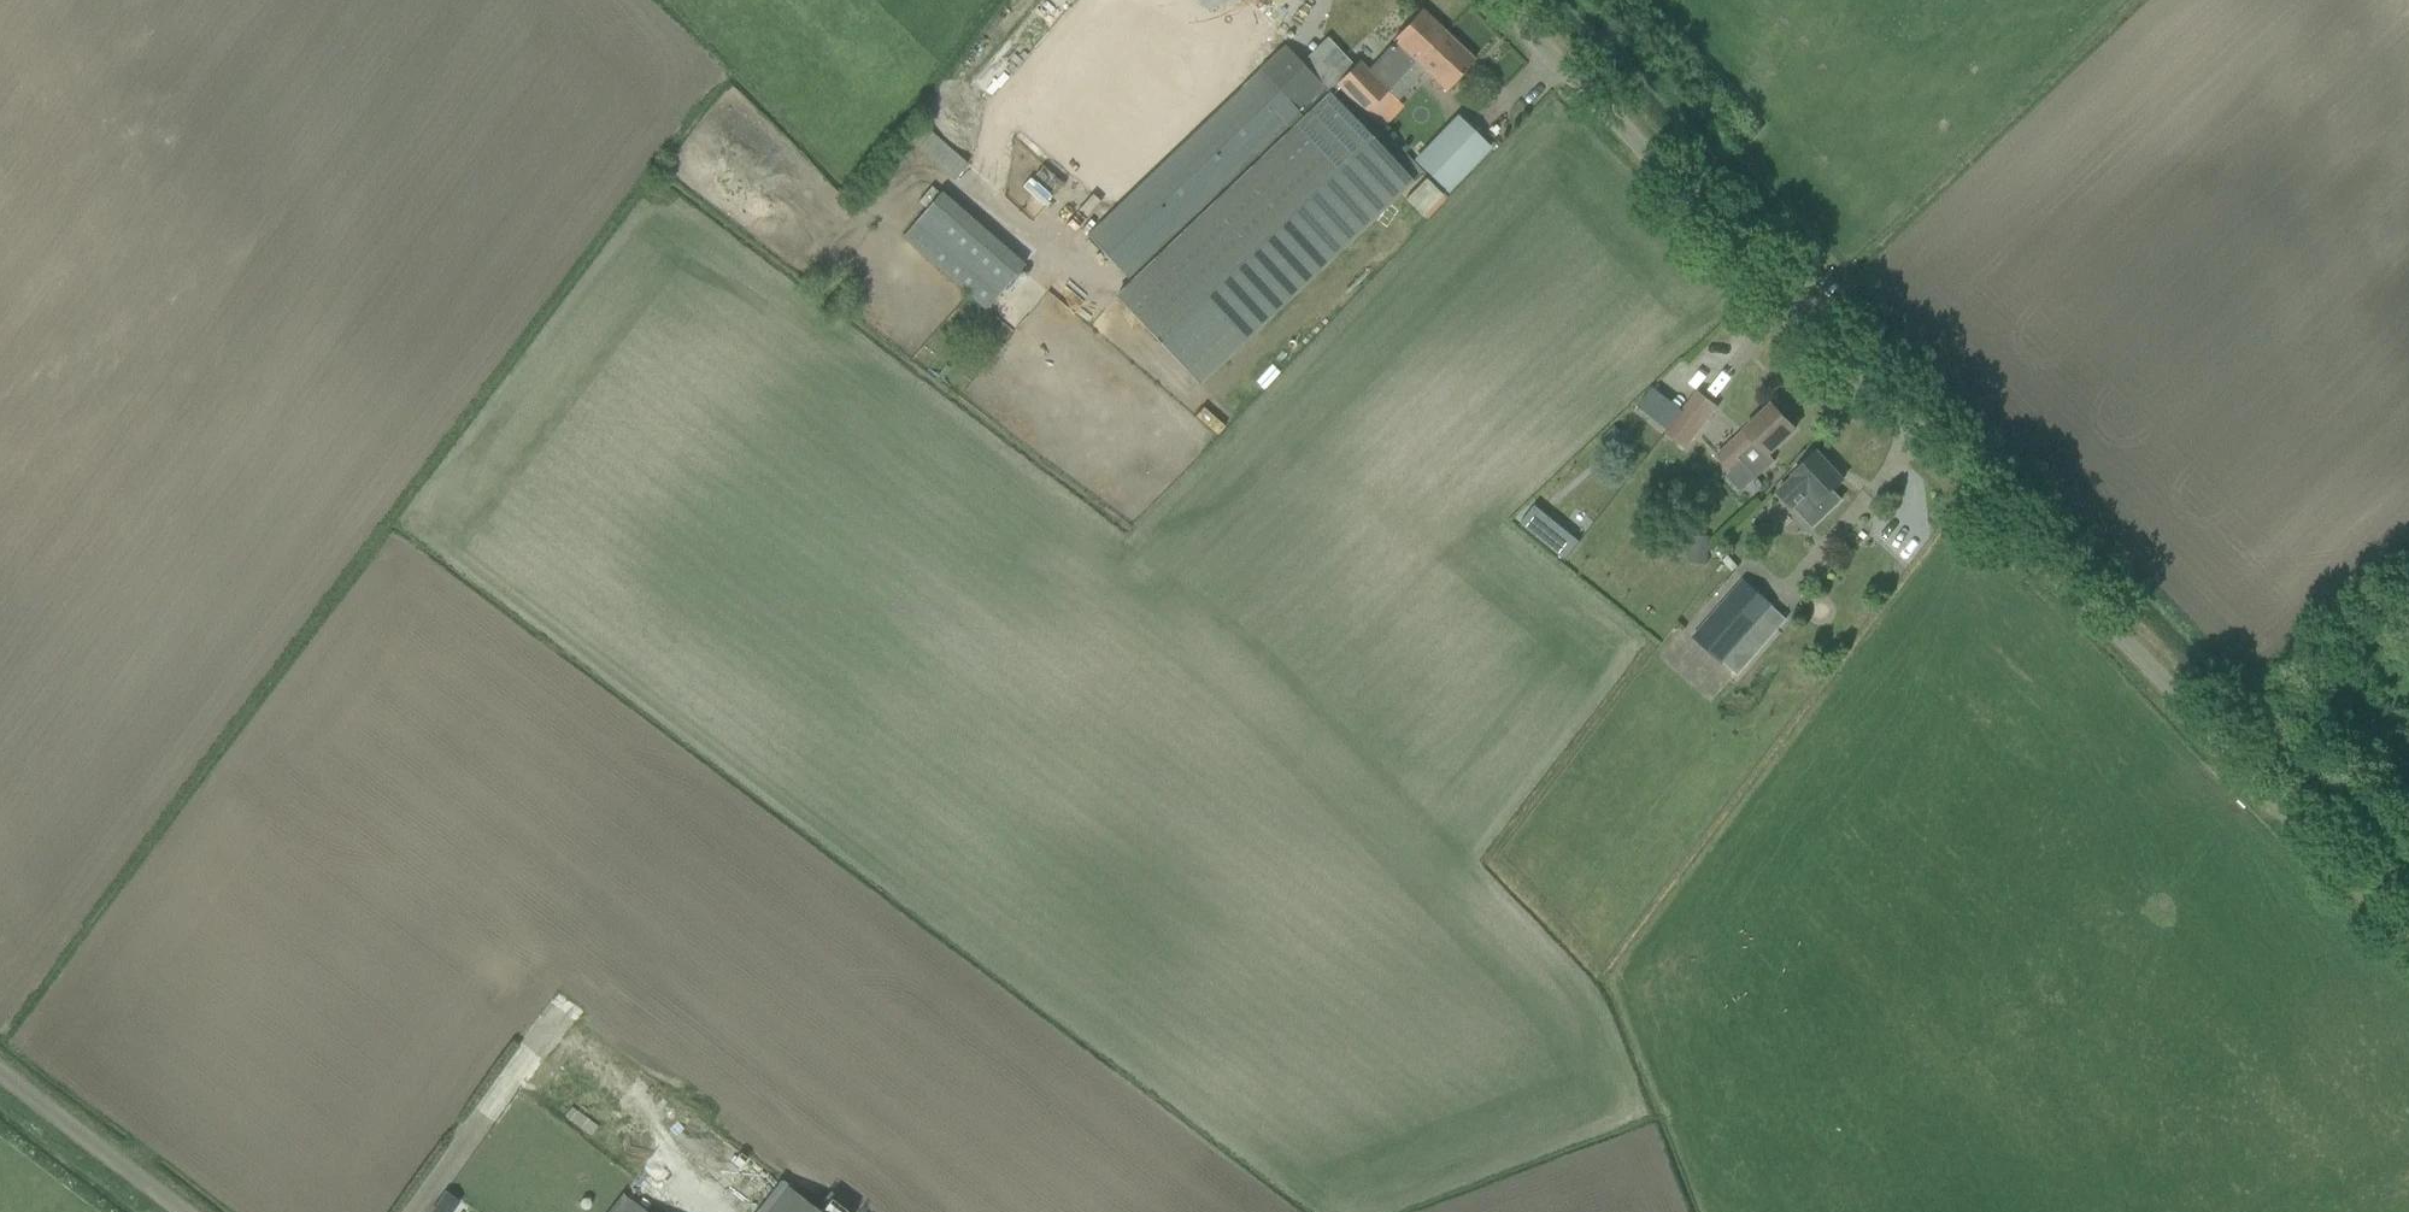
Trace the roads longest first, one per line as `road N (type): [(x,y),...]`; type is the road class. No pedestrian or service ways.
road 1 (unclassified): [(2408,909),(1505,0)]
road 2 (track): [(182,1211),(0,1079)]

